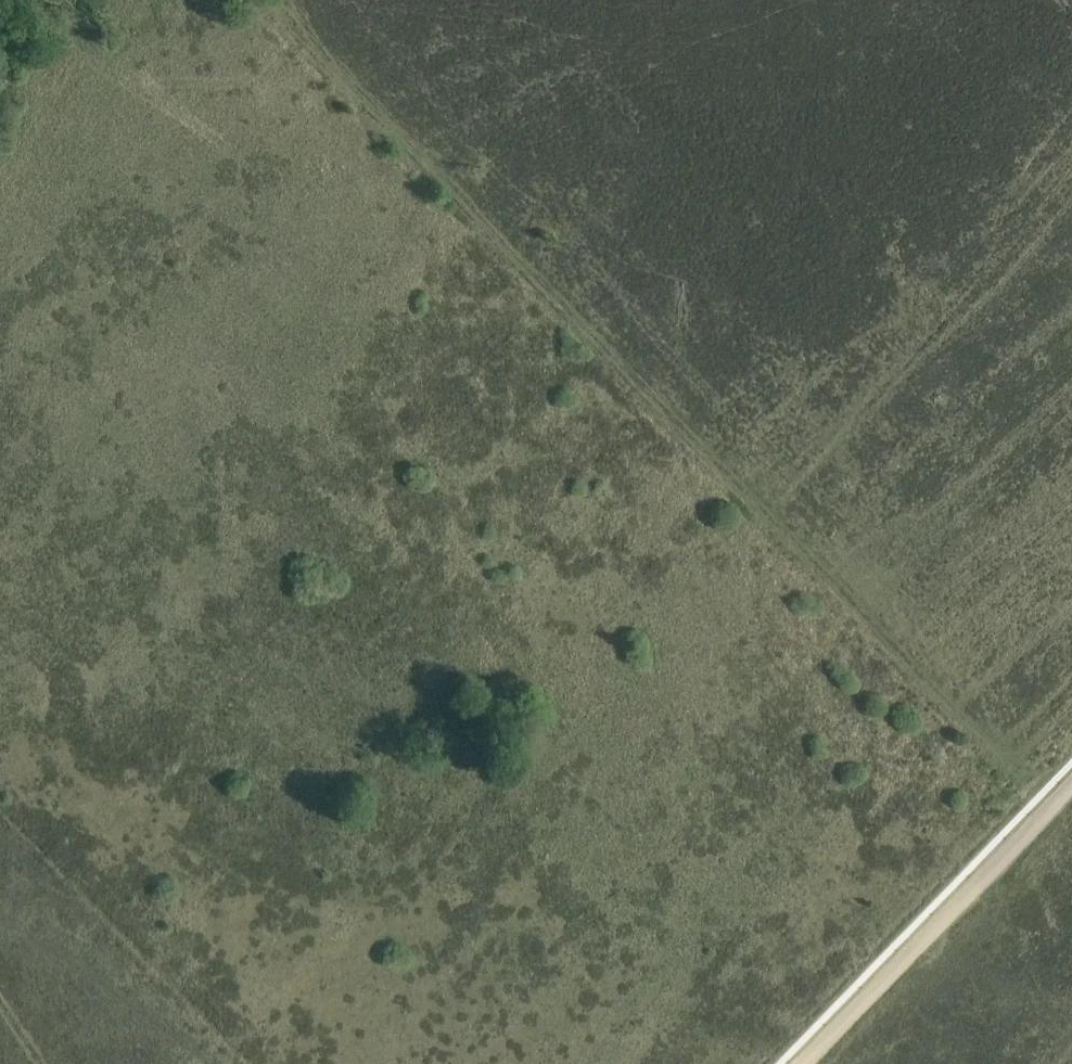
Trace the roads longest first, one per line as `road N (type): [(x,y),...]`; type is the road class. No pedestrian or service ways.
road 1 (track): [(800,1063),(1071,786)]

